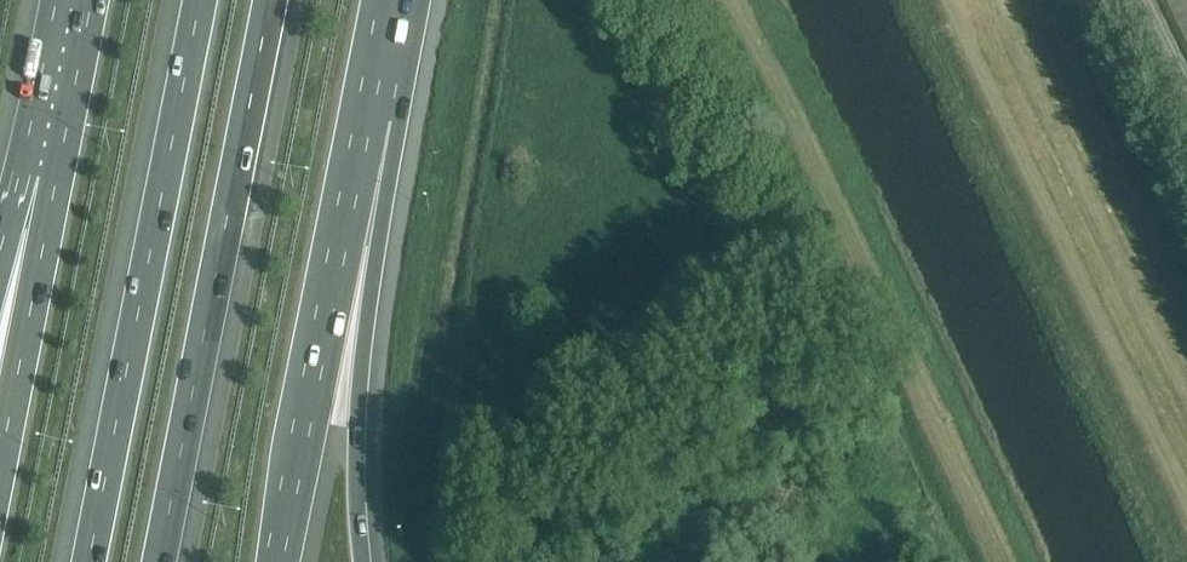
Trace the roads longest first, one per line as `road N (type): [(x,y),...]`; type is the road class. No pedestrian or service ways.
road 1 (motorway): [(161,561),(273,0)]
road 2 (motorway): [(197,0),(88,561)]
road 3 (track): [(948,0),(1020,176),(1186,512)]
road 4 (motorway): [(281,561),(373,113)]
road 5 (motorway): [(362,561),(357,426),(373,113)]
road 6 (motorway): [(36,205),(0,427)]
road 7 (motorway): [(76,0),(36,205)]

